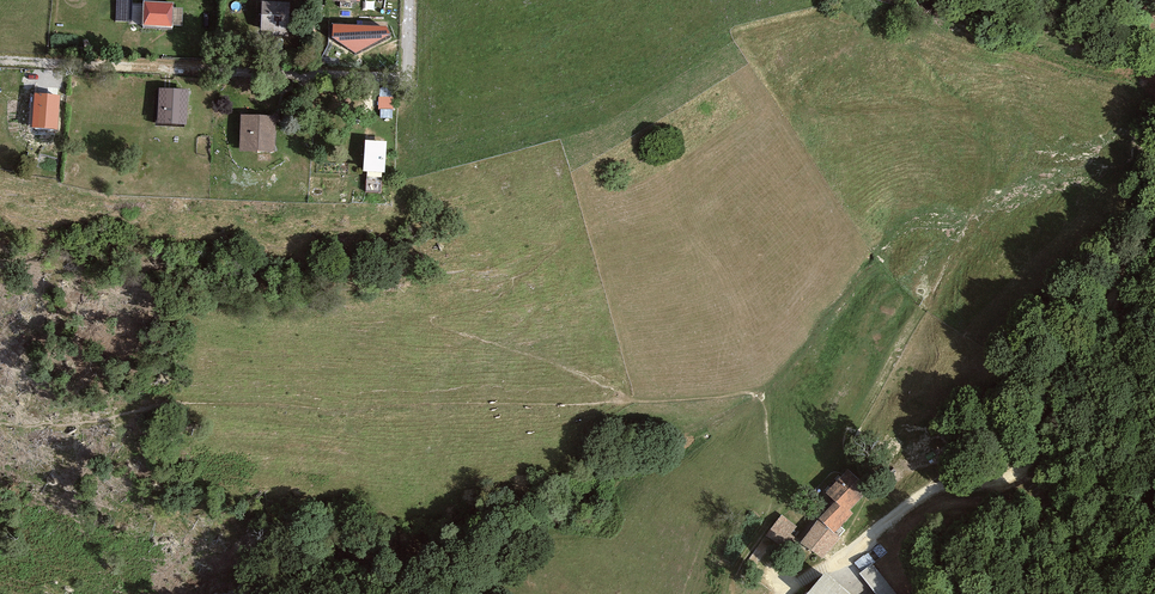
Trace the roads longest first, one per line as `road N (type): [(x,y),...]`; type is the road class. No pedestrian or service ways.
road 1 (unclassified): [(1154,218),(1085,347),(1055,375),(1026,469),(994,485),(941,488),(915,500),(793,588)]
road 2 (track): [(44,61),(410,79),(411,0)]

